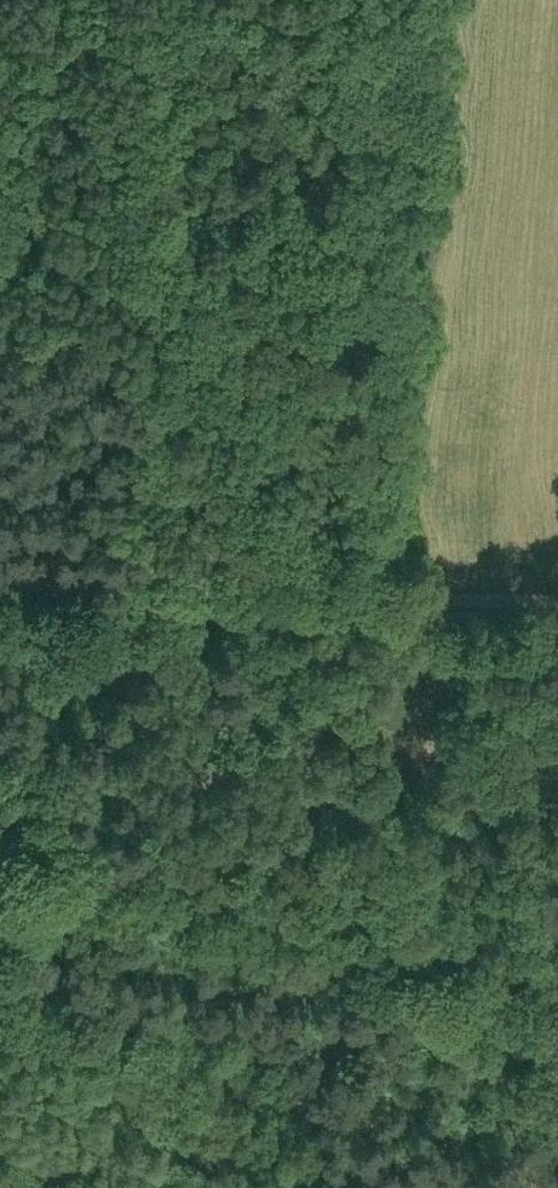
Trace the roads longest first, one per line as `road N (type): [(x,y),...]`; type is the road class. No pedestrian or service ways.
road 1 (track): [(0,573),(112,592),(557,601)]

